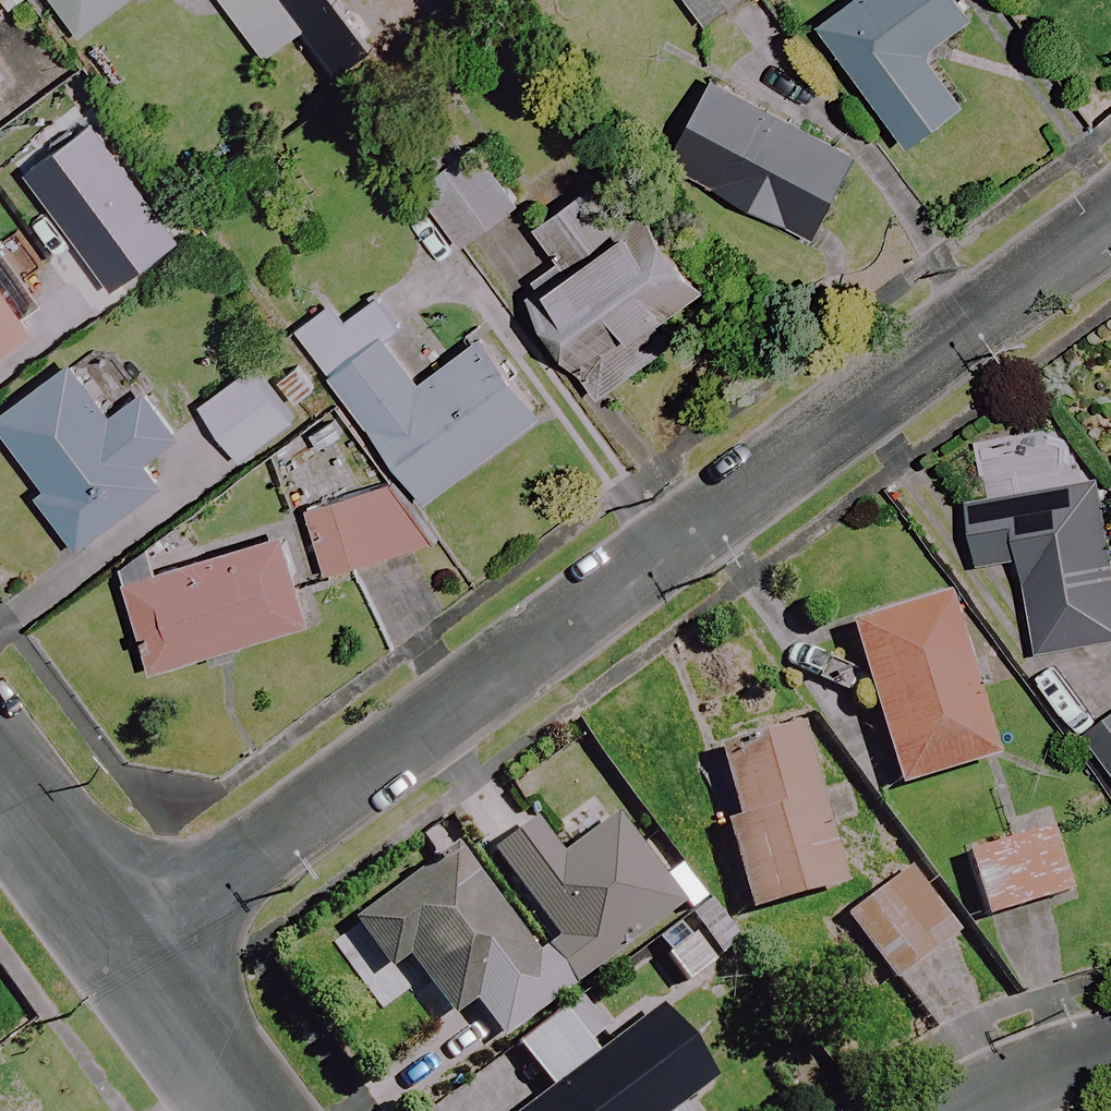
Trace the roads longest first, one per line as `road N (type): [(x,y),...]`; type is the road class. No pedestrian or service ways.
road 1 (residential): [(131,949),(1110,227)]
road 2 (residential): [(0,772),(131,949)]
road 3 (residential): [(131,949),(252,1110)]
road 4 (residential): [(964,1110),(1078,1058),(1110,1054)]

